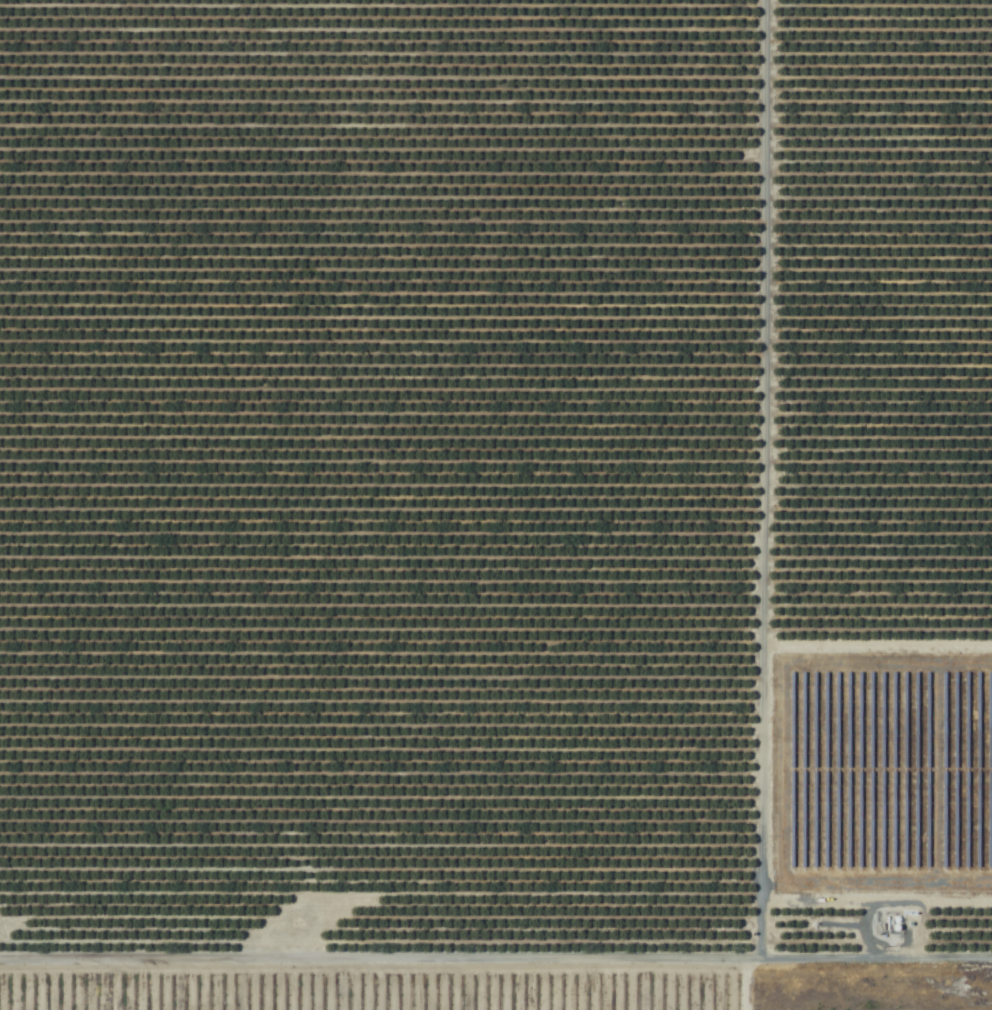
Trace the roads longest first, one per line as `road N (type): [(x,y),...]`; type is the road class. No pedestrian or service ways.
road 1 (residential): [(0,963),(991,964)]
road 2 (track): [(757,0),(755,964)]

